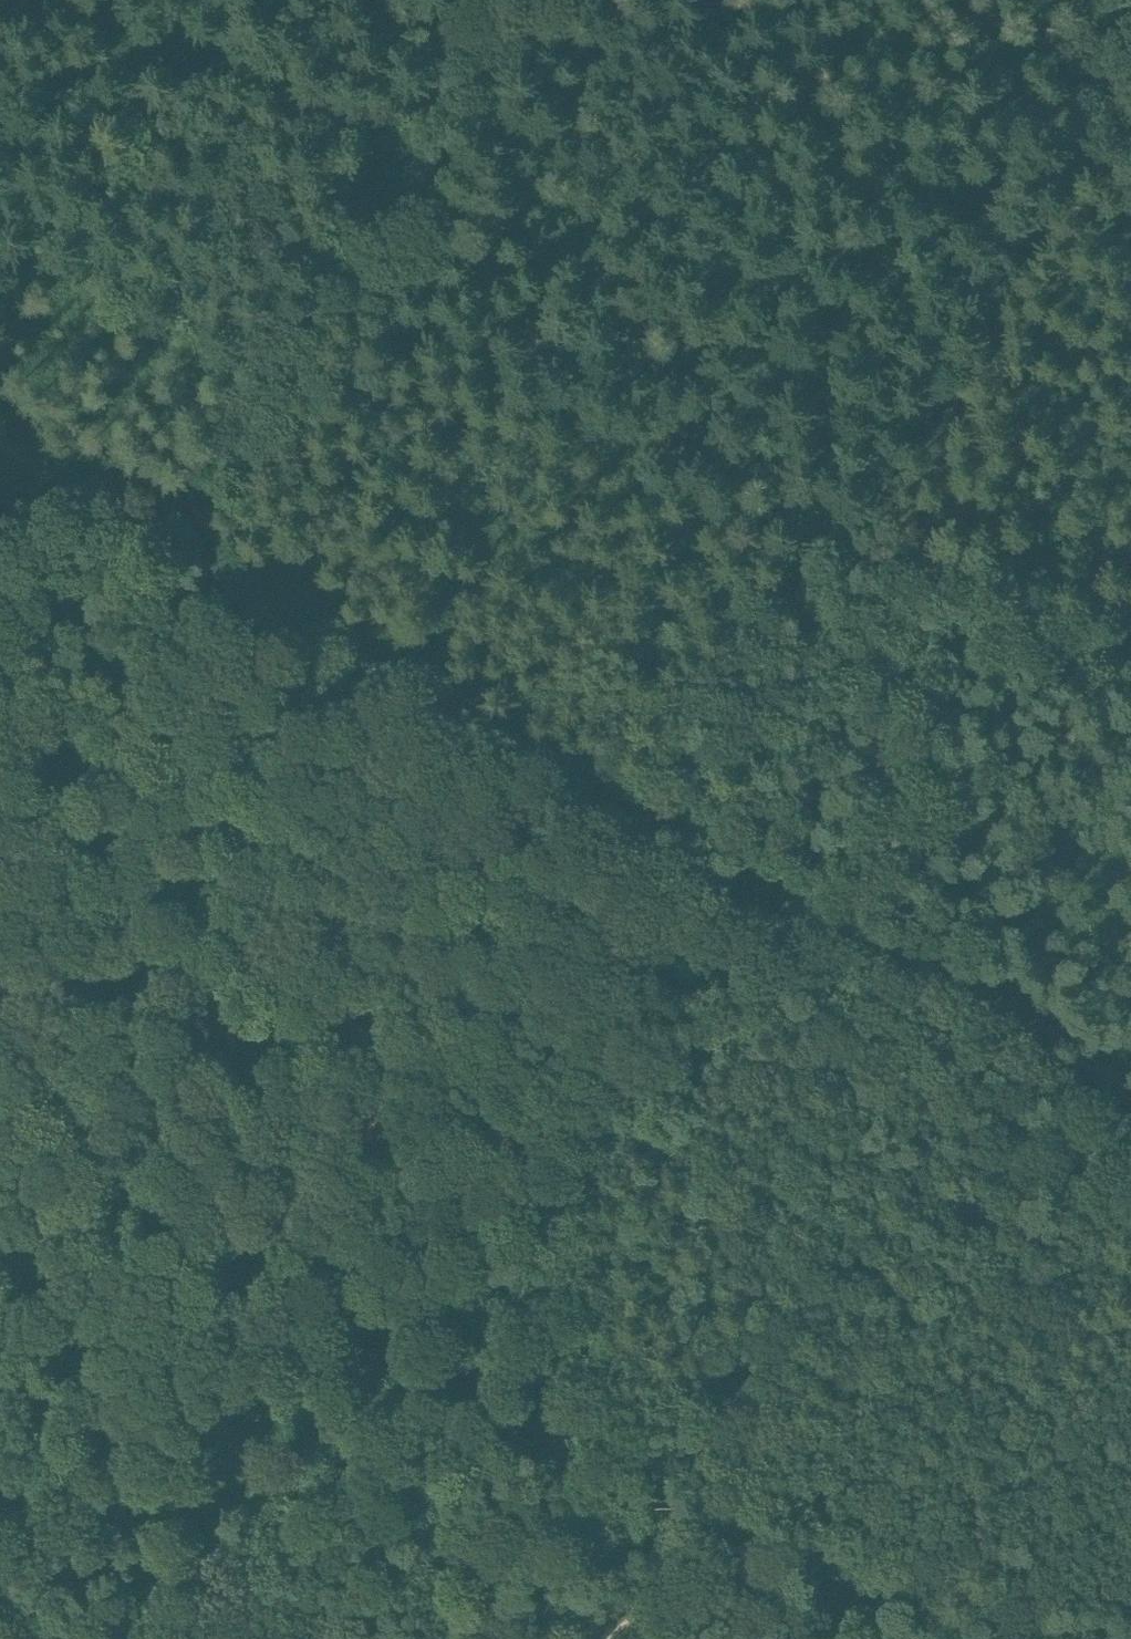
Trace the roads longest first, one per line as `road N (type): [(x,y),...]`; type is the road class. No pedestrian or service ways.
road 1 (track): [(0,432),(1130,1073)]
road 2 (track): [(1130,1082),(590,1638)]

